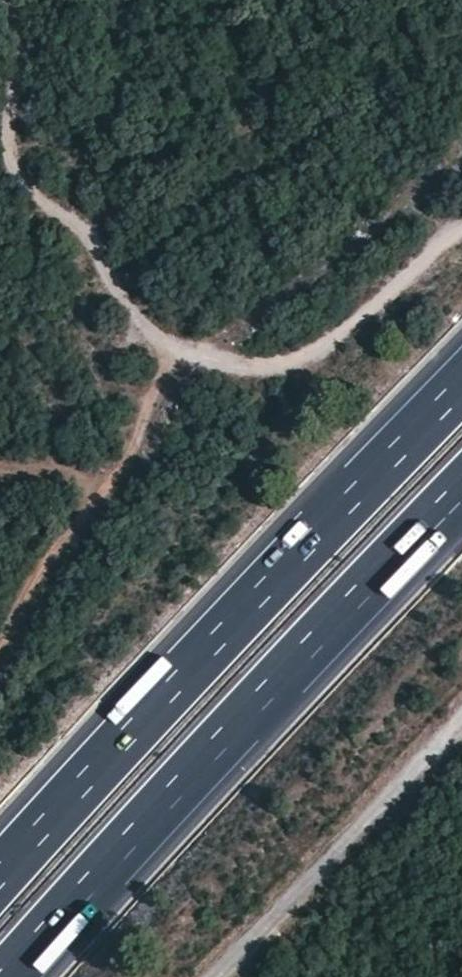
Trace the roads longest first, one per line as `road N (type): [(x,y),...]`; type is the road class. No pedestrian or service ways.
road 1 (motorway): [(461,386),(135,721),(0,876)]
road 2 (motorway): [(10,976),(192,773),(461,491)]
road 3 (track): [(4,0),(20,60),(6,123),(18,183),(83,229),(135,315),(178,348),(130,454),(99,491)]
road 4 (track): [(205,976),(461,719)]
road 5 (unclassified): [(461,226),(323,350),(251,368),(178,348)]
road 6 (track): [(0,644),(99,491),(49,461),(0,461)]

